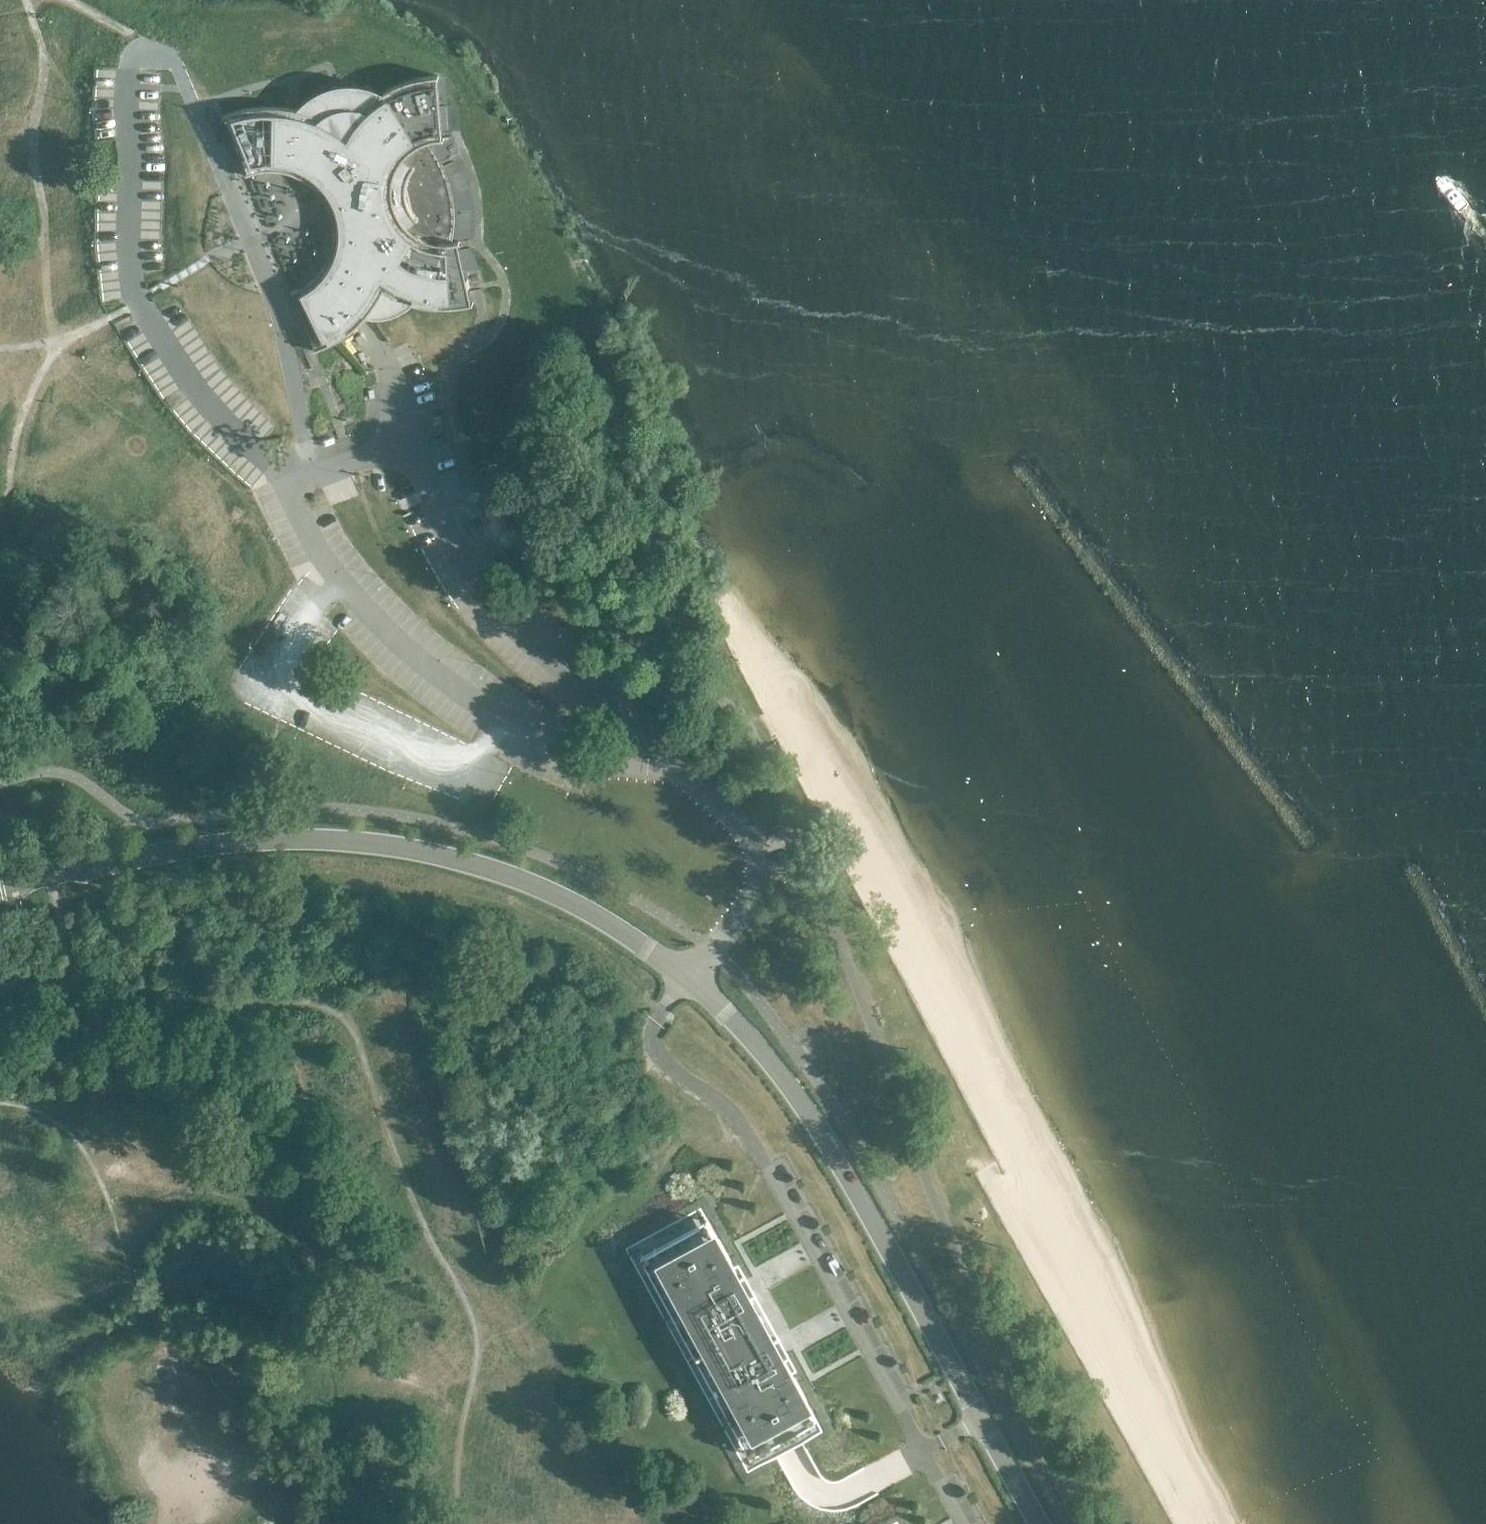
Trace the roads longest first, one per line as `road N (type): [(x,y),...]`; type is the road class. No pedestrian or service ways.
road 1 (secondary): [(0,891),(183,849),(309,839),(391,847),(492,871),(599,921),(687,975),(804,1106),(1035,1523)]

